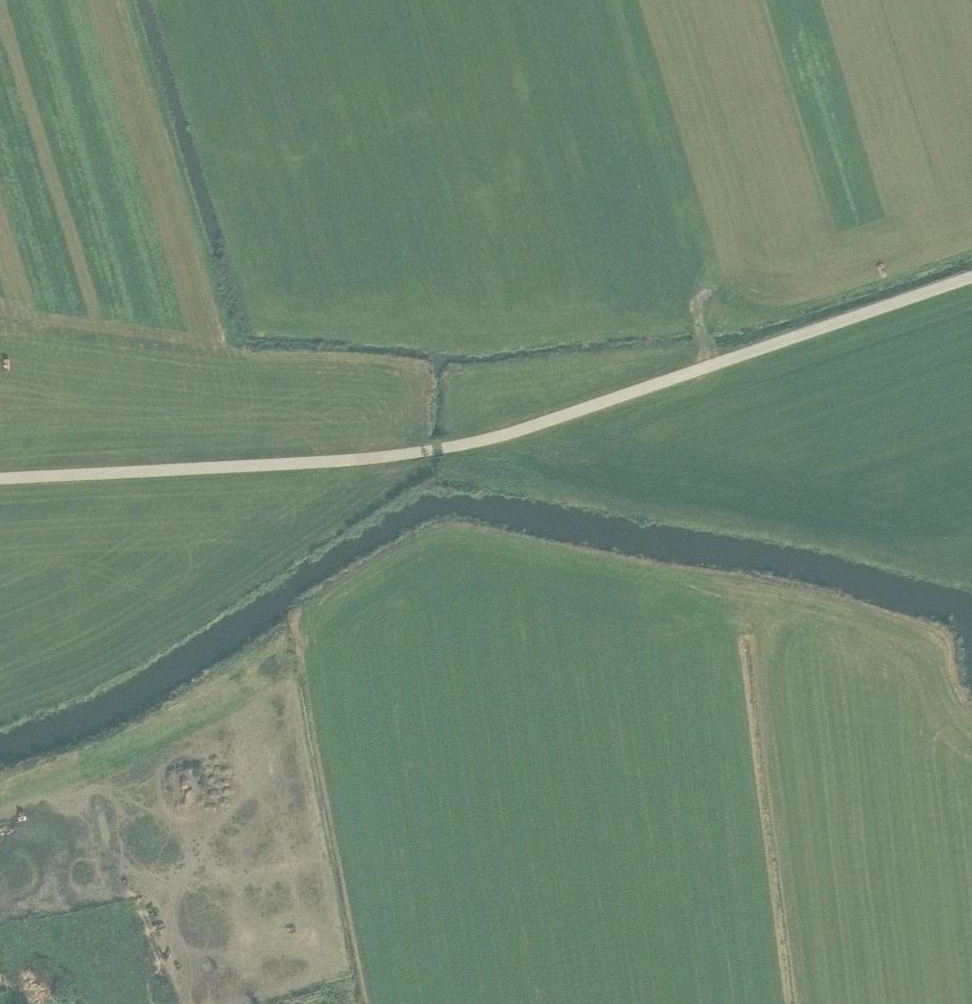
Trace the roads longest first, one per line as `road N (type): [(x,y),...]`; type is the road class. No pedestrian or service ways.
road 1 (unclassified): [(0,477),(374,457),(474,442),(971,276)]

